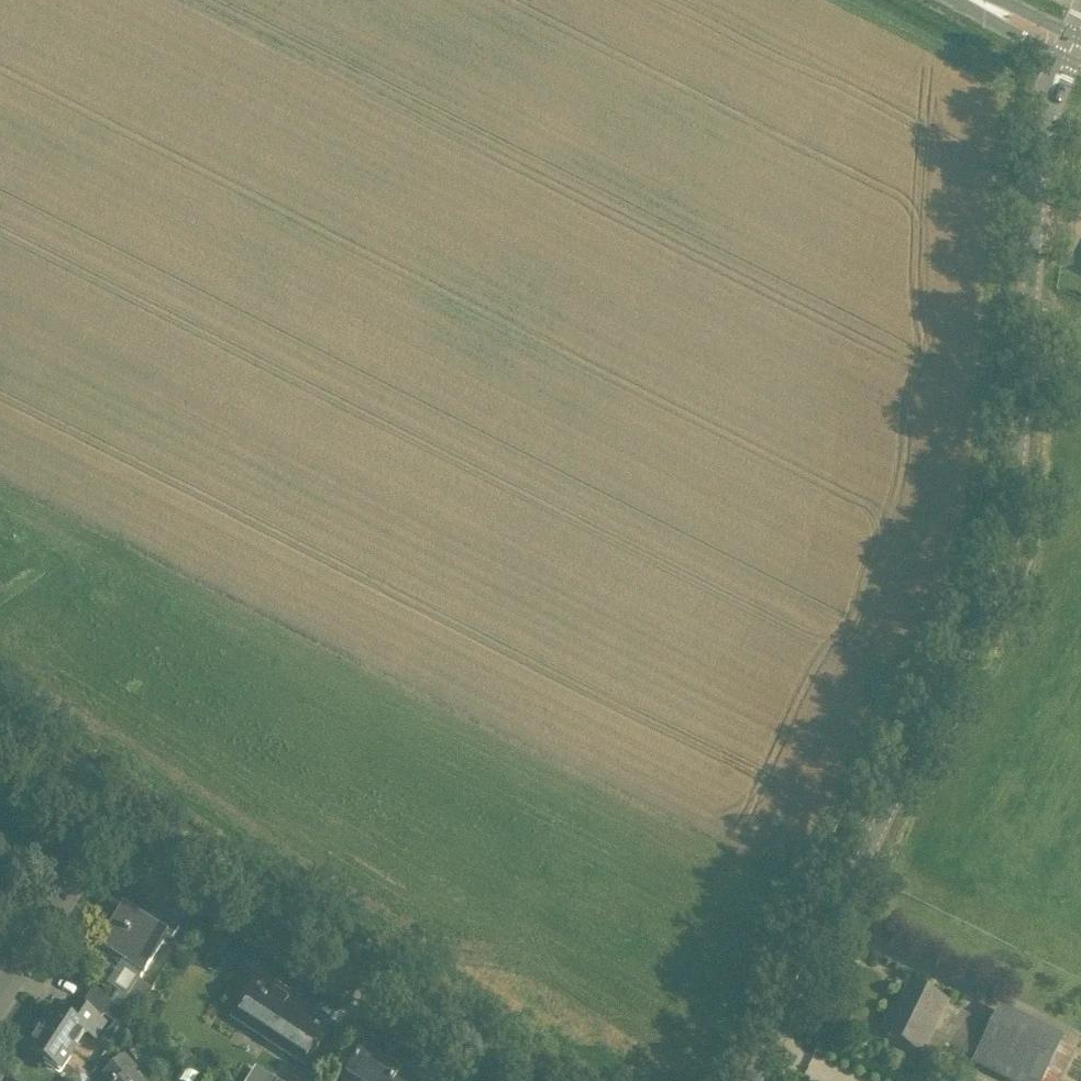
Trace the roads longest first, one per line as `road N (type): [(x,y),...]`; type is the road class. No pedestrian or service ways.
road 1 (tertiary): [(753,1080),(984,612),(1011,532),(1041,143),(1066,59)]
road 2 (residential): [(510,1080),(110,818)]
road 3 (residential): [(0,999),(110,818)]
road 4 (residential): [(110,818),(0,744)]

